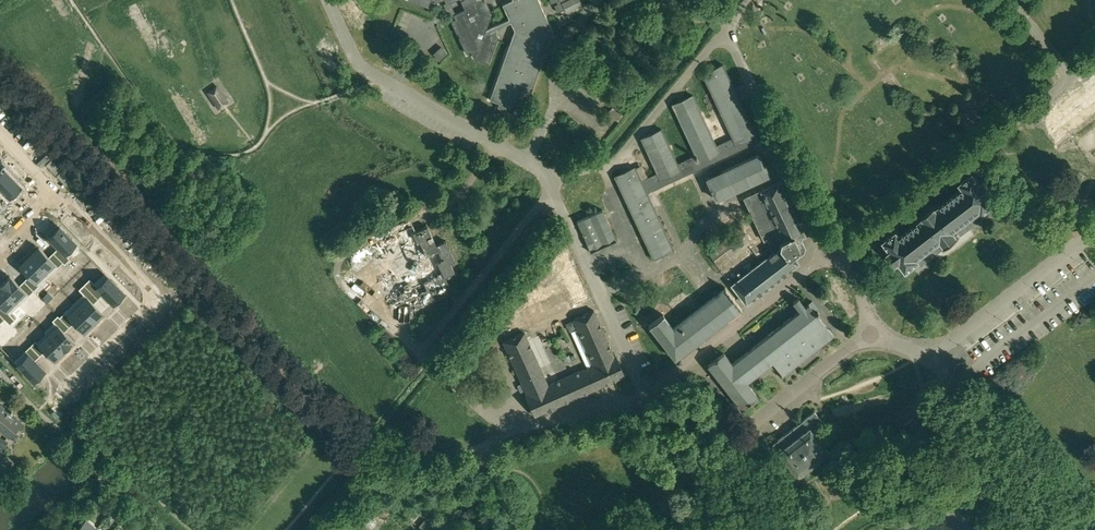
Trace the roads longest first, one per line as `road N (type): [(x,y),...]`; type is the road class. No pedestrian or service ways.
road 1 (residential): [(55,191),(159,298),(59,392)]

